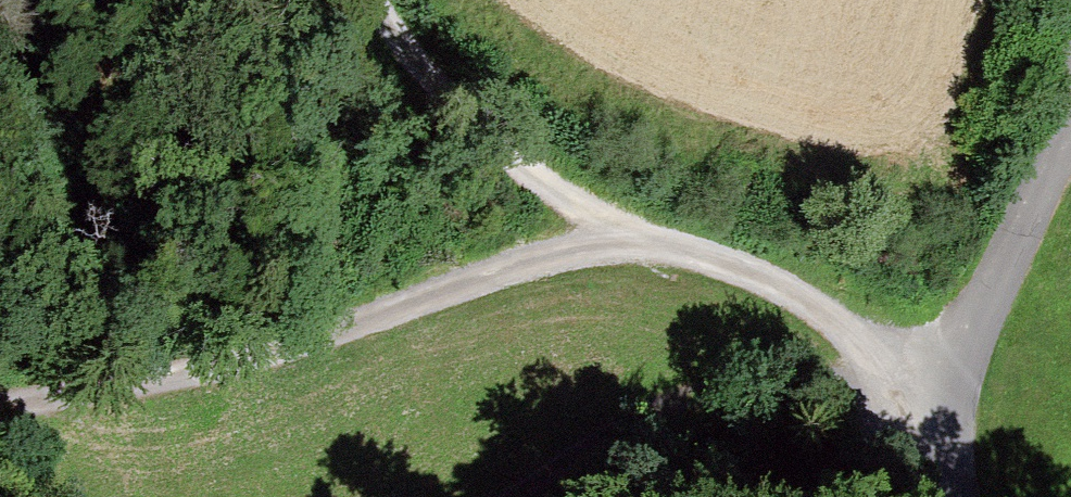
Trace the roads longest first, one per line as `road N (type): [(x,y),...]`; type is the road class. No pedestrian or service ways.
road 1 (track): [(0,405),(208,354),(615,232),(768,277),(887,356),(957,386)]
road 2 (unclassified): [(1070,113),(957,386),(961,496)]
road 3 (track): [(378,0),(509,154),(615,232)]

